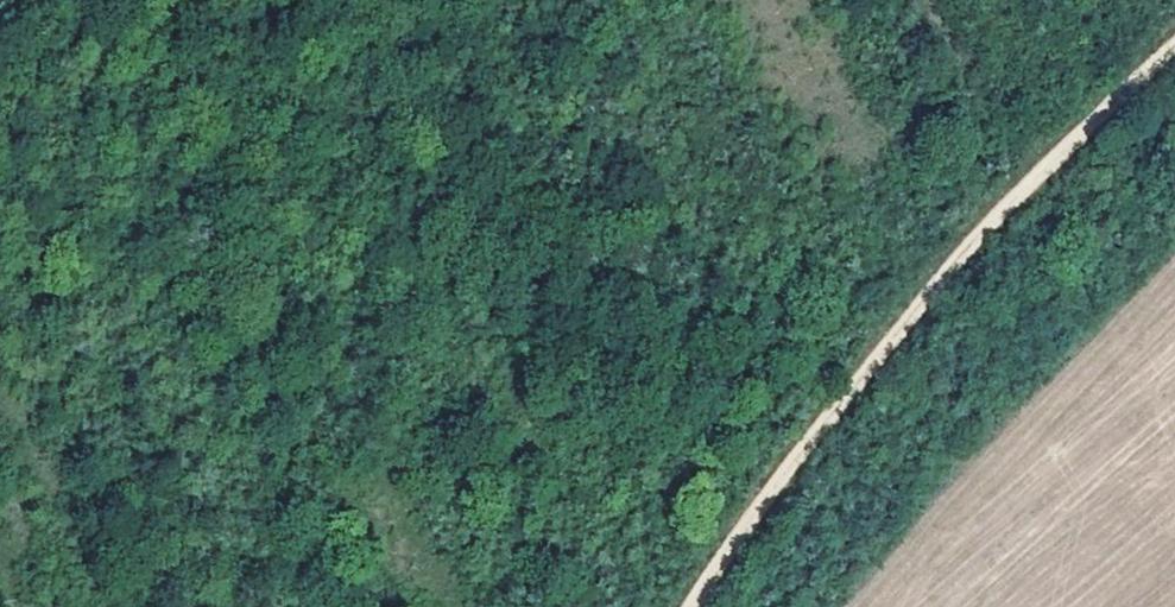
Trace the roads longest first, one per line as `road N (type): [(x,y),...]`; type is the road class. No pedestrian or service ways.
road 1 (track): [(1174,58),(931,302),(850,396),(705,606)]

